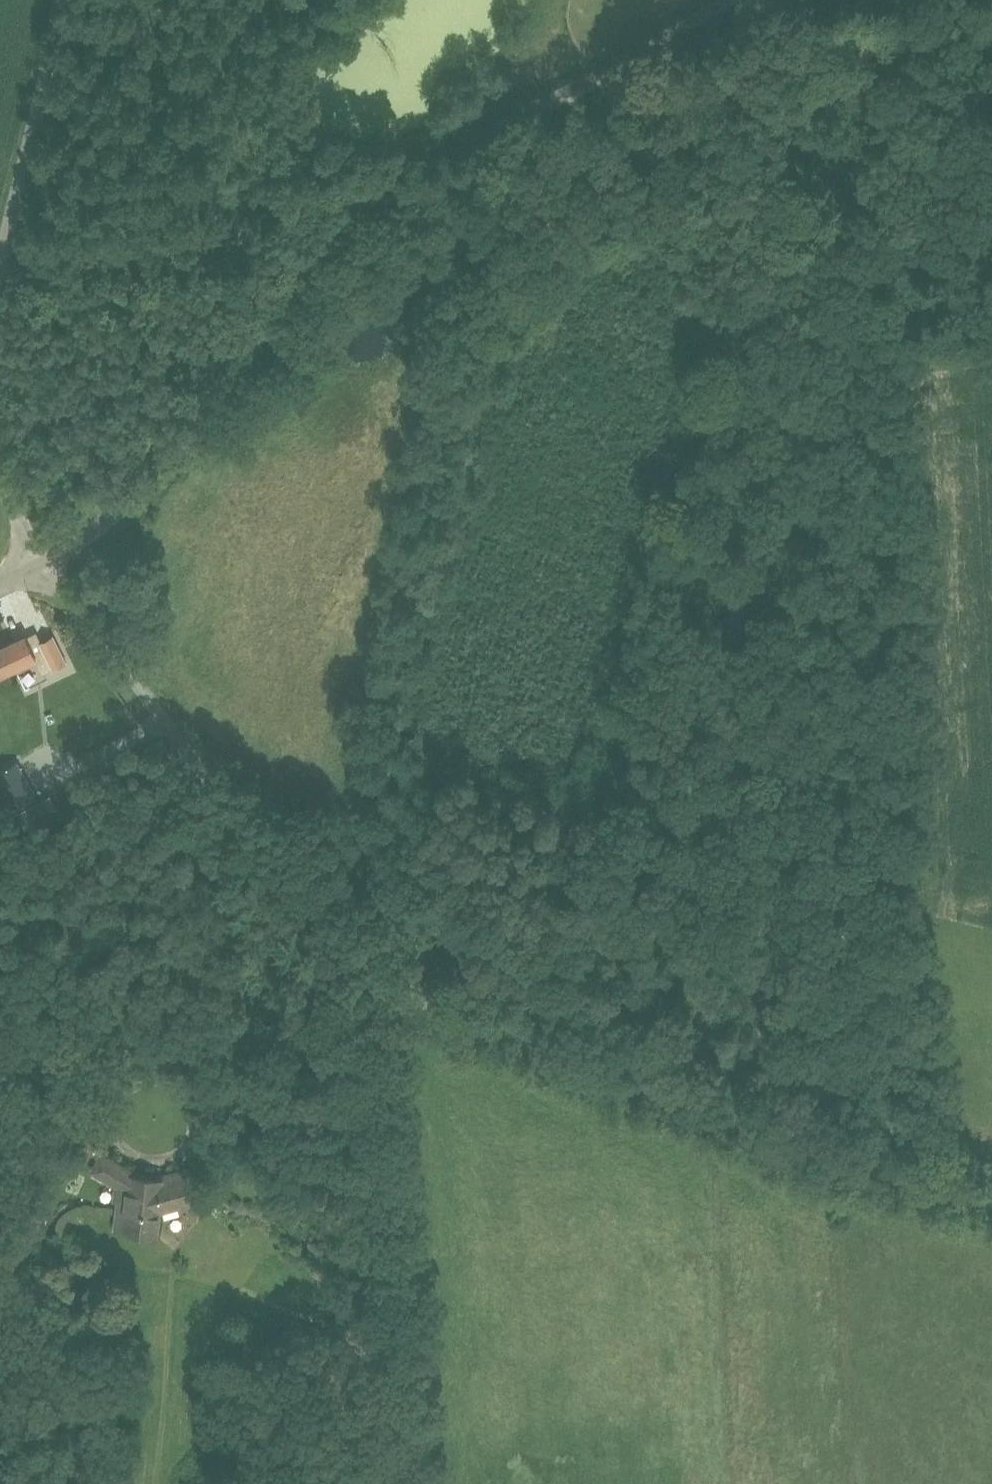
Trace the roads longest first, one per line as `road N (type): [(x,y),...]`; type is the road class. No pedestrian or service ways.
road 1 (unclassified): [(991,1201),(768,1132),(409,993),(244,819),(40,566)]
road 2 (tertiary): [(40,566),(75,544),(154,471),(375,190),(616,63),(718,0)]
road 3 (track): [(87,1109),(56,1065),(42,1014),(45,960),(66,911),(98,875),(135,852),(222,833),(244,819)]
road 4 (track): [(0,275),(311,264)]
road 5 (unclassified): [(0,244),(48,0)]
road 6 (unclassified): [(40,566),(19,524),(0,448)]

